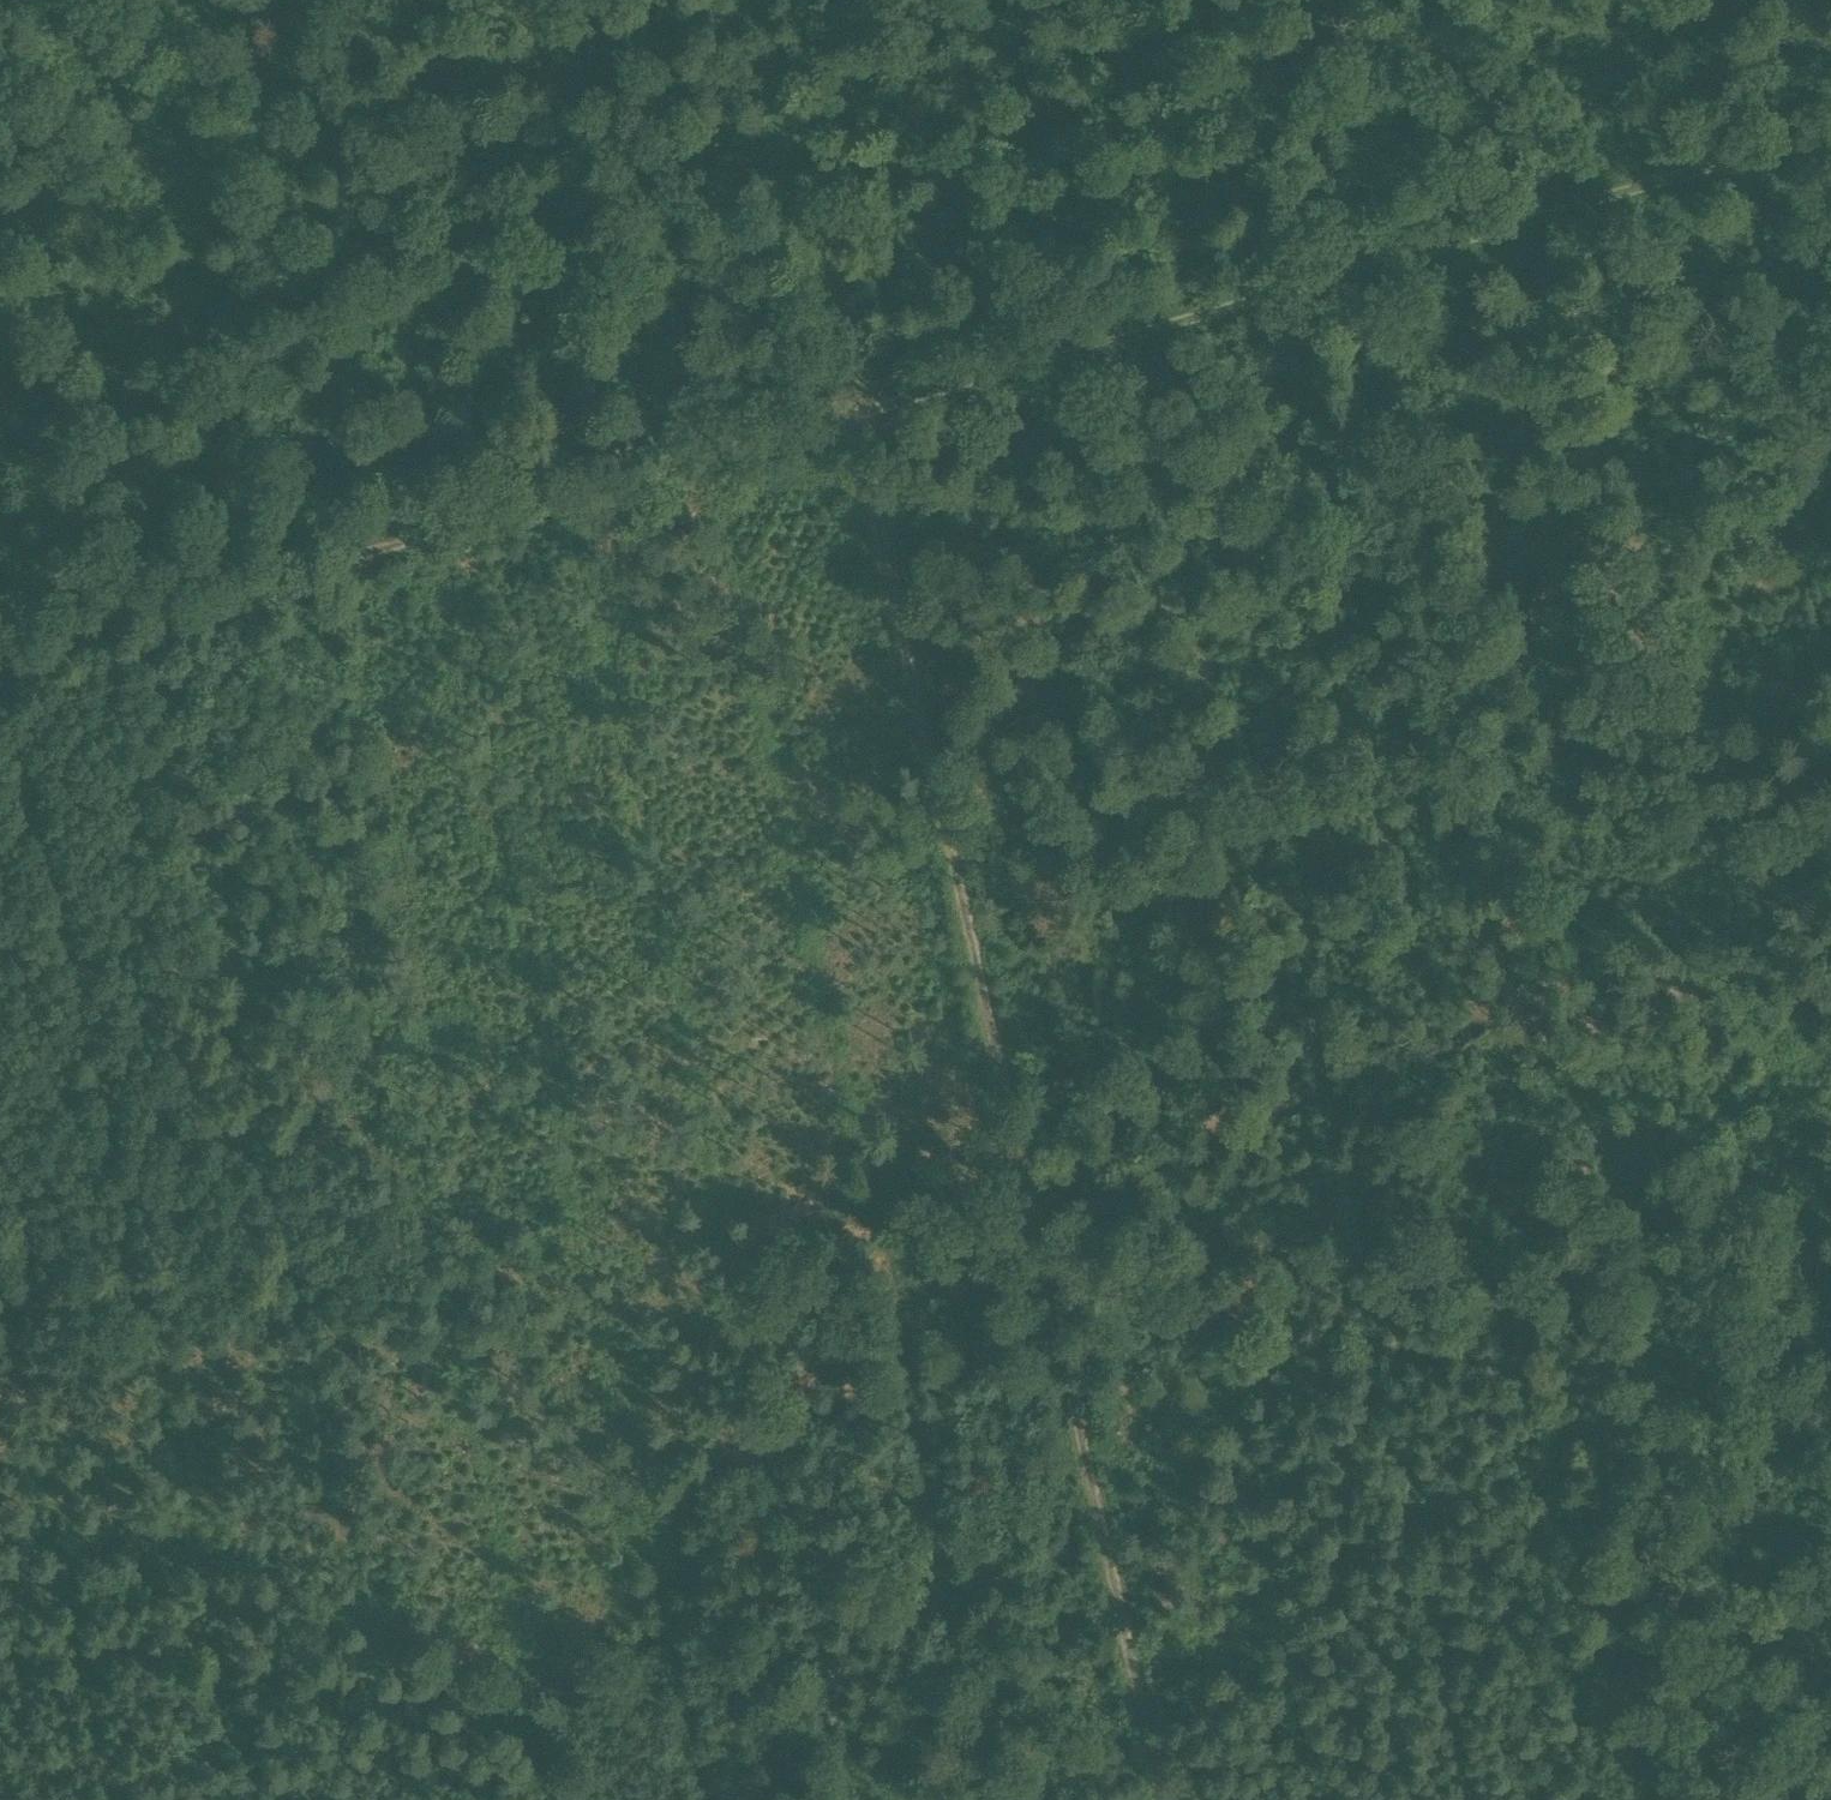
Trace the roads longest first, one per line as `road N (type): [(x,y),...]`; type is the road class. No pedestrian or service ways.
road 1 (track): [(1830,127),(0,653)]
road 2 (track): [(749,0),(1156,1799)]

